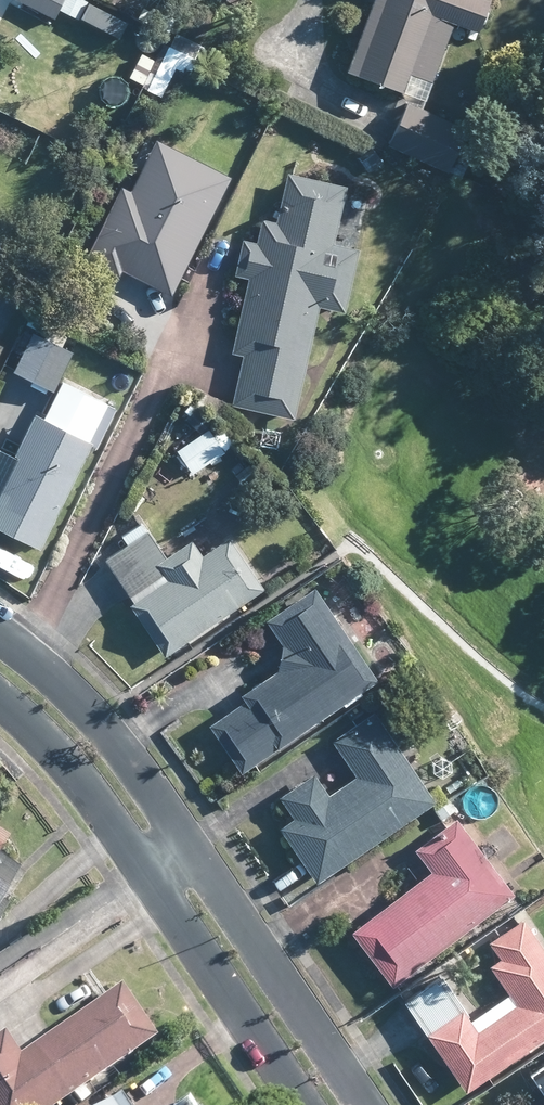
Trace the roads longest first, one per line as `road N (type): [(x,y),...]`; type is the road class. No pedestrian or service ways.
road 1 (residential): [(333,1104),(175,863),(69,728),(0,666)]

